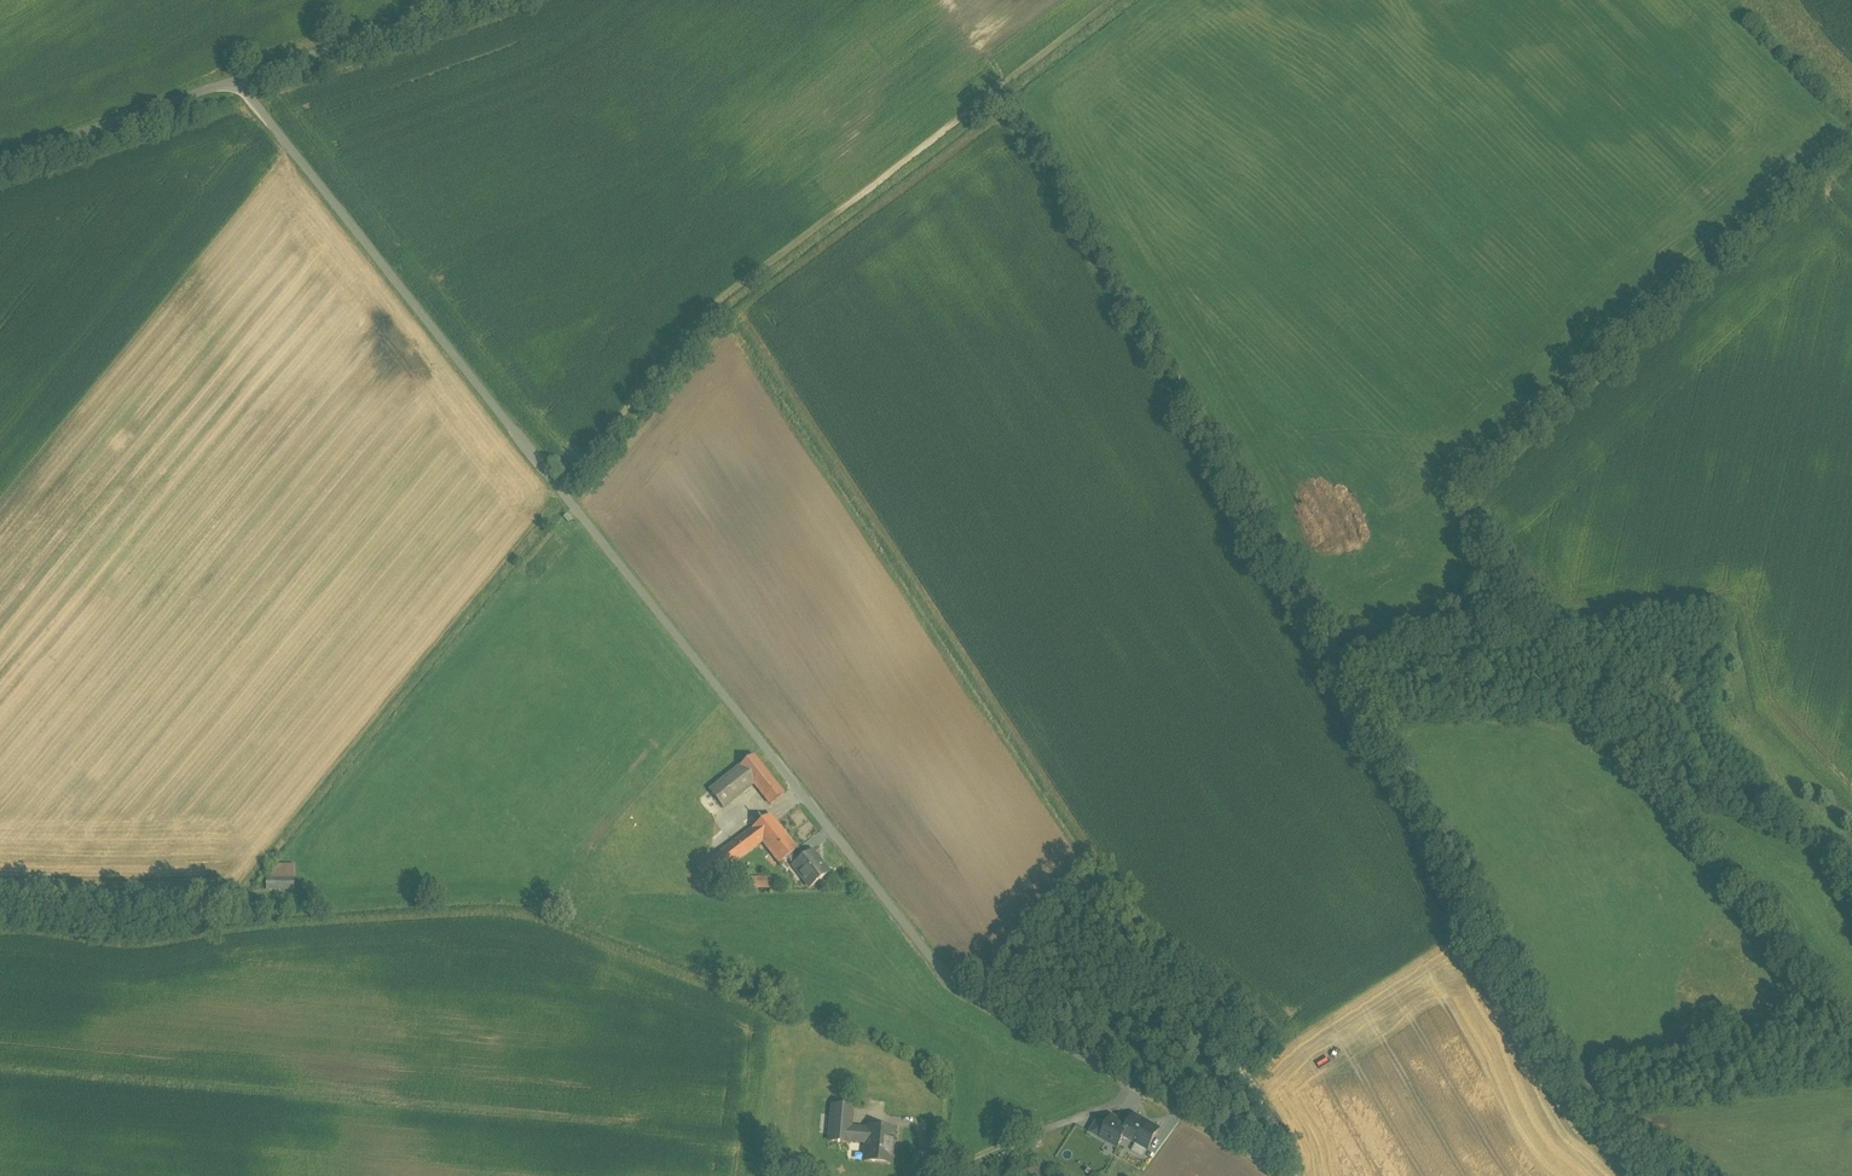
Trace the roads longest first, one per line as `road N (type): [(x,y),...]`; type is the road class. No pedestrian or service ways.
road 1 (unclassified): [(237,83),(951,989),(1229,1141),(1272,1175)]
road 2 (unclassified): [(237,83),(478,0)]
road 3 (unclassified): [(0,160),(237,83)]

